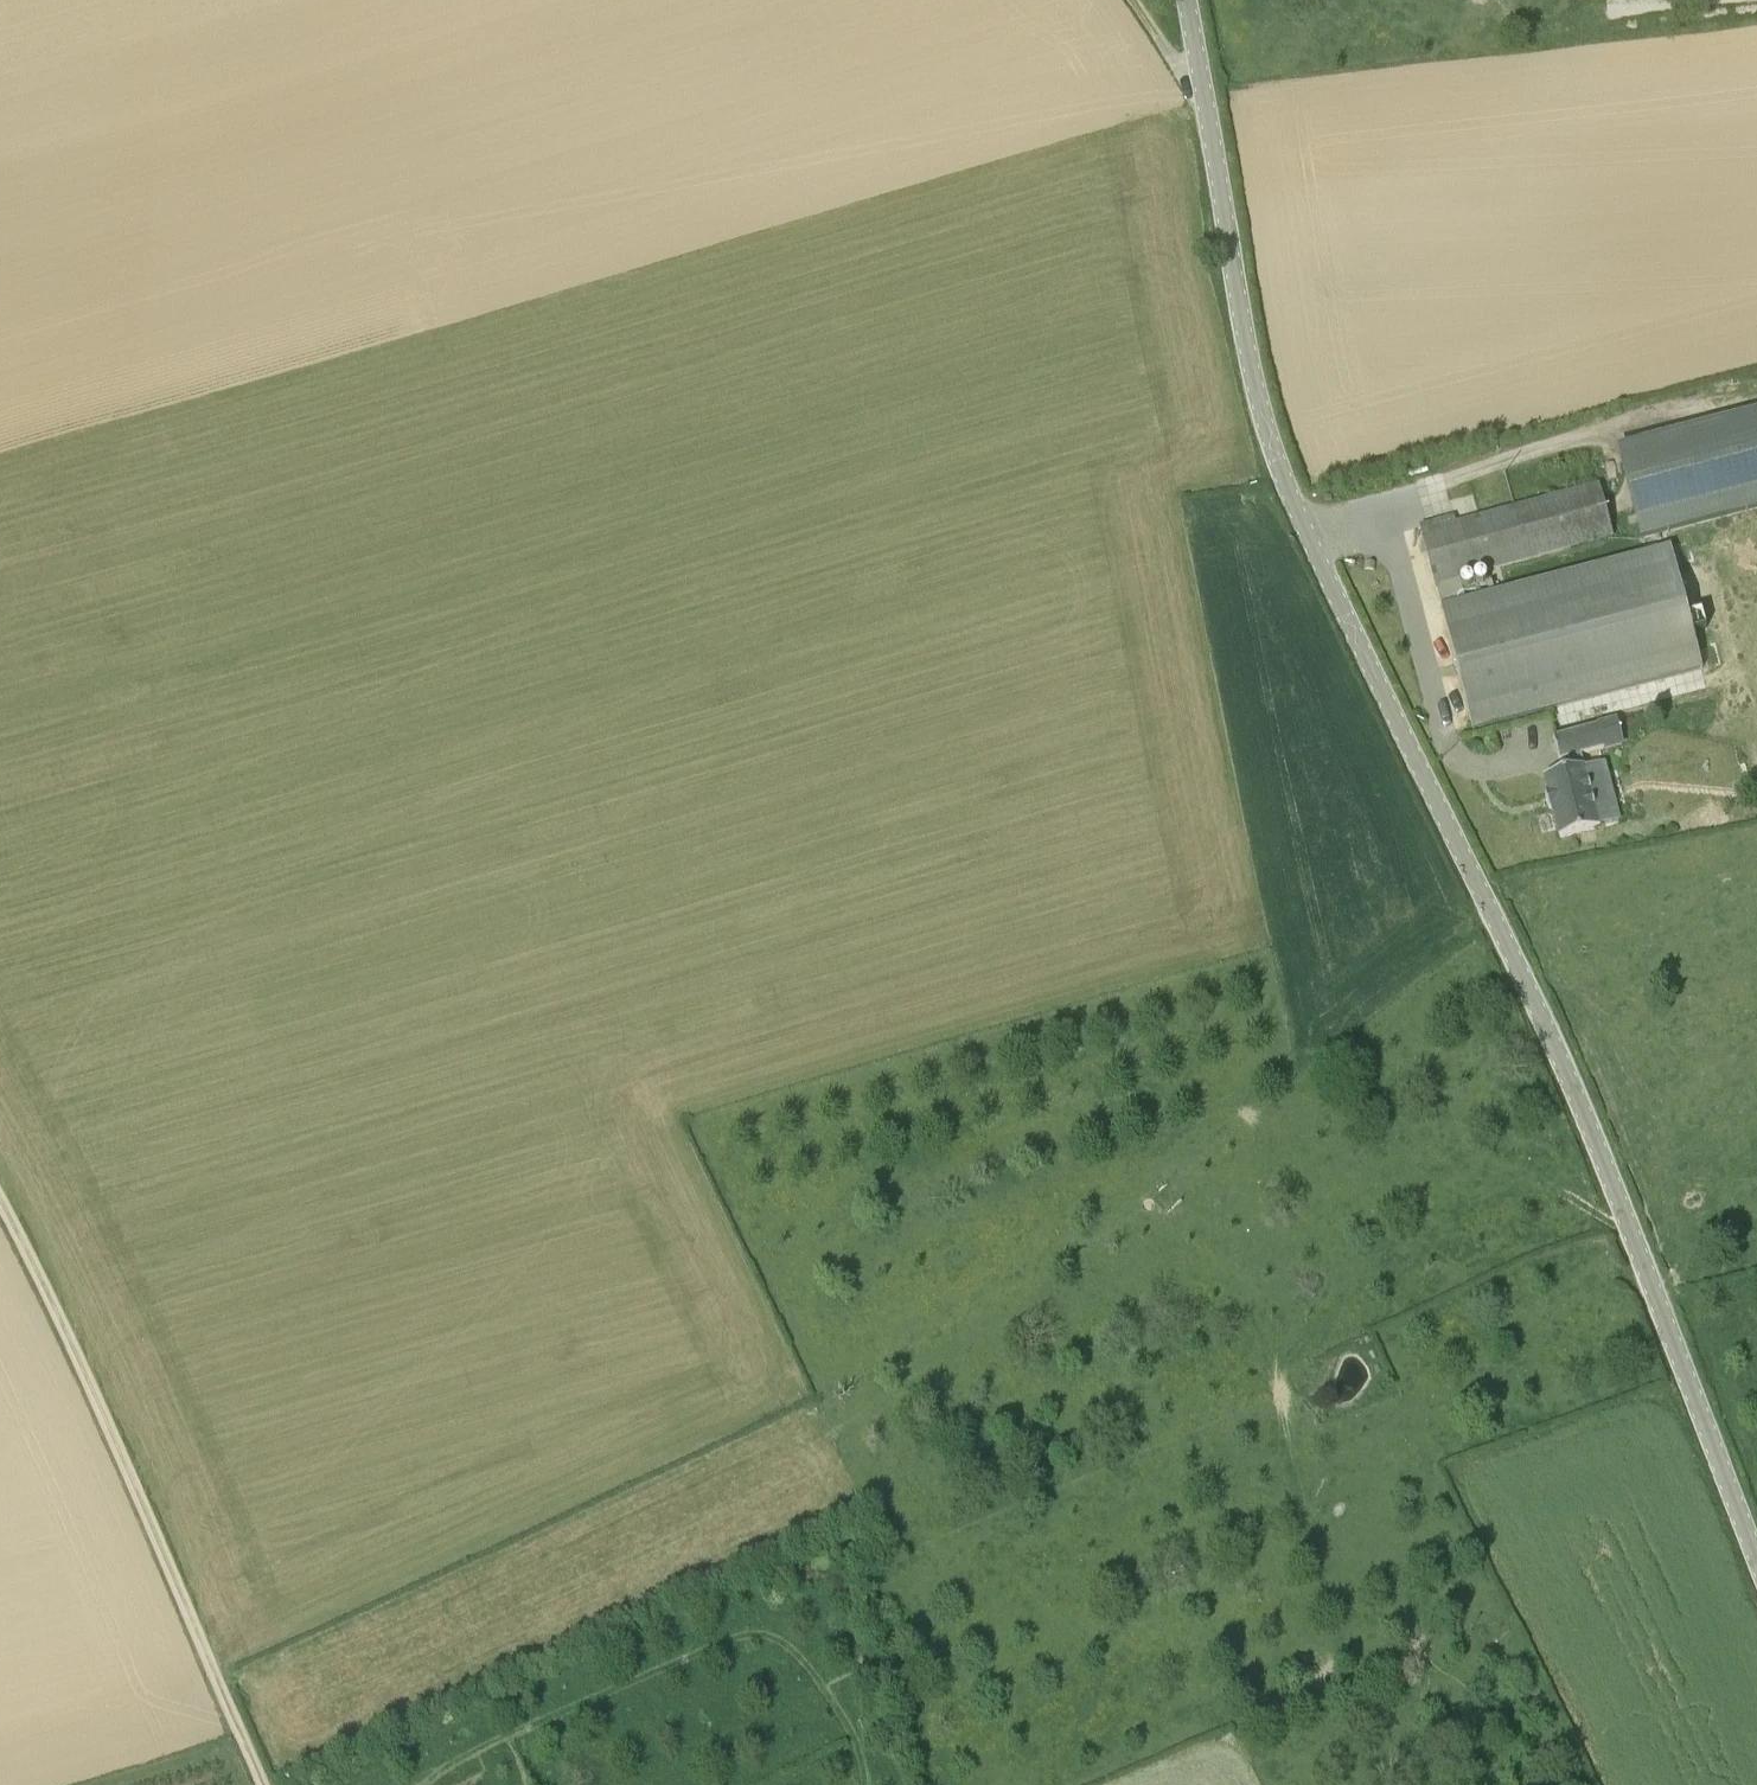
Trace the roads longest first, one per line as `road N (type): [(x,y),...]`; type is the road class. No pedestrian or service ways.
road 1 (unclassified): [(1756,1560),(1572,1084),(1280,468),(1247,350),(1187,0)]
road 2 (track): [(262,1784),(0,1202)]

